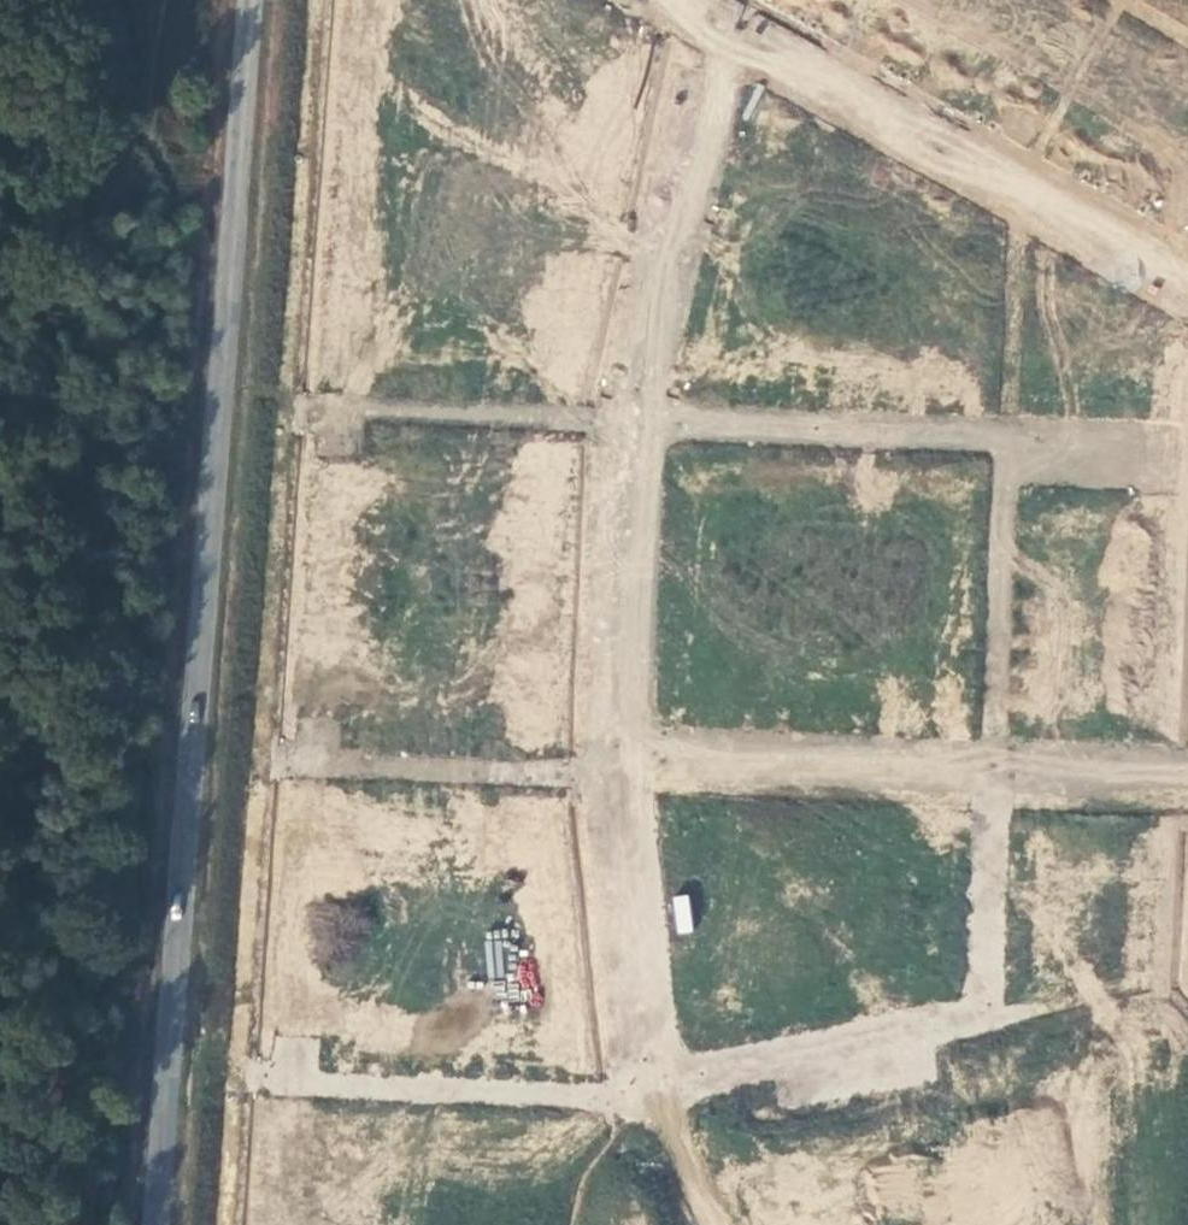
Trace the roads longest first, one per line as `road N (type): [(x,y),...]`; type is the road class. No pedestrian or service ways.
road 1 (unclassified): [(248,0),(149,1224)]
road 2 (residential): [(992,773),(983,1009),(660,1083)]
road 3 (residential): [(639,422),(708,22)]
road 4 (residential): [(259,1074),(616,1095),(660,1083)]
road 5 (residential): [(617,758),(992,773)]
road 6 (residential): [(1005,436),(639,422)]
road 7 (residential): [(1020,194),(708,22)]
road 8 (residential): [(1005,436),(992,773)]
road 9 (residential): [(617,758),(639,422)]
road 10 (residential): [(284,765),(578,773),(617,758)]
road 11 (residential): [(660,1083),(617,758)]
road 12 (residential): [(321,409),(639,422)]
road 13 (residential): [(1020,194),(1005,436)]
road 14 (residential): [(992,773),(1187,780)]
road 15 (residential): [(1187,287),(1020,194)]
road 16 (residential): [(1166,443),(1005,436)]

